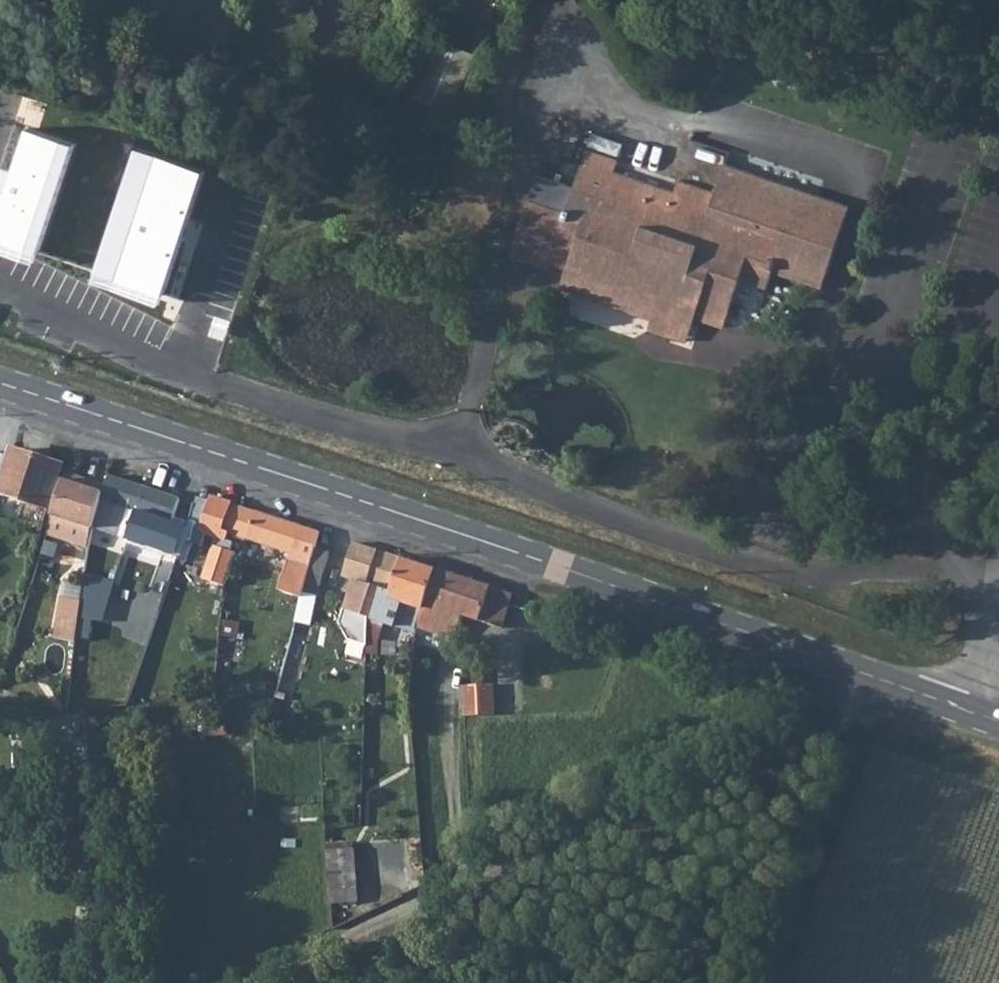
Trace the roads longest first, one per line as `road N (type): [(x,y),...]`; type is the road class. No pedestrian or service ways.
road 1 (secondary): [(0,385),(998,721)]
road 2 (track): [(275,982),(496,869),(687,805),(816,744),(873,676)]

